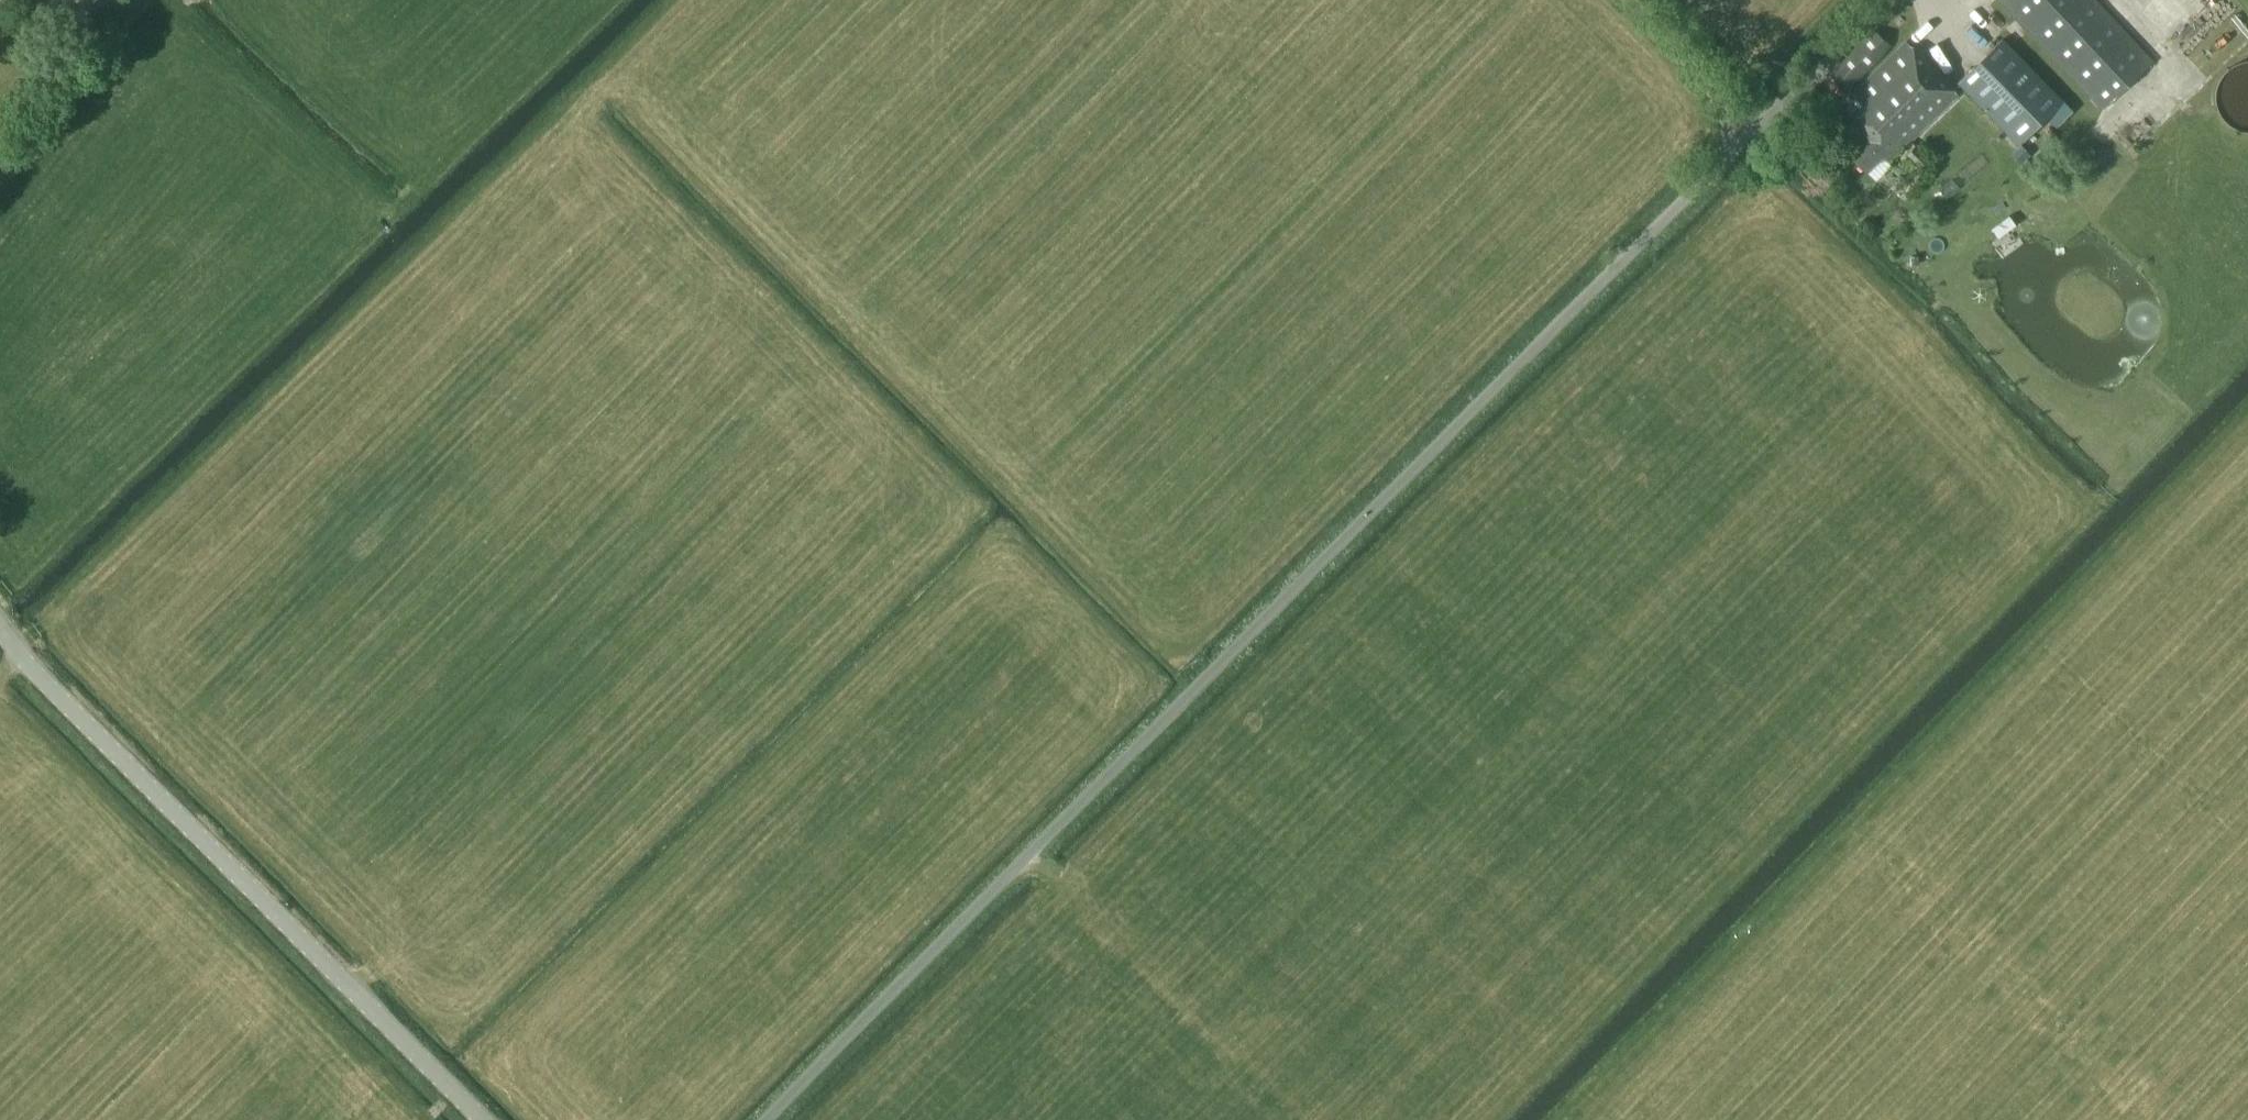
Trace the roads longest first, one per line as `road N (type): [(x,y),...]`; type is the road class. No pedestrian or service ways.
road 1 (unclassified): [(764,1119),(1888,0)]
road 2 (tertiary): [(479,1119),(39,681),(0,624)]
road 3 (track): [(1741,142),(1706,77),(1628,0)]

